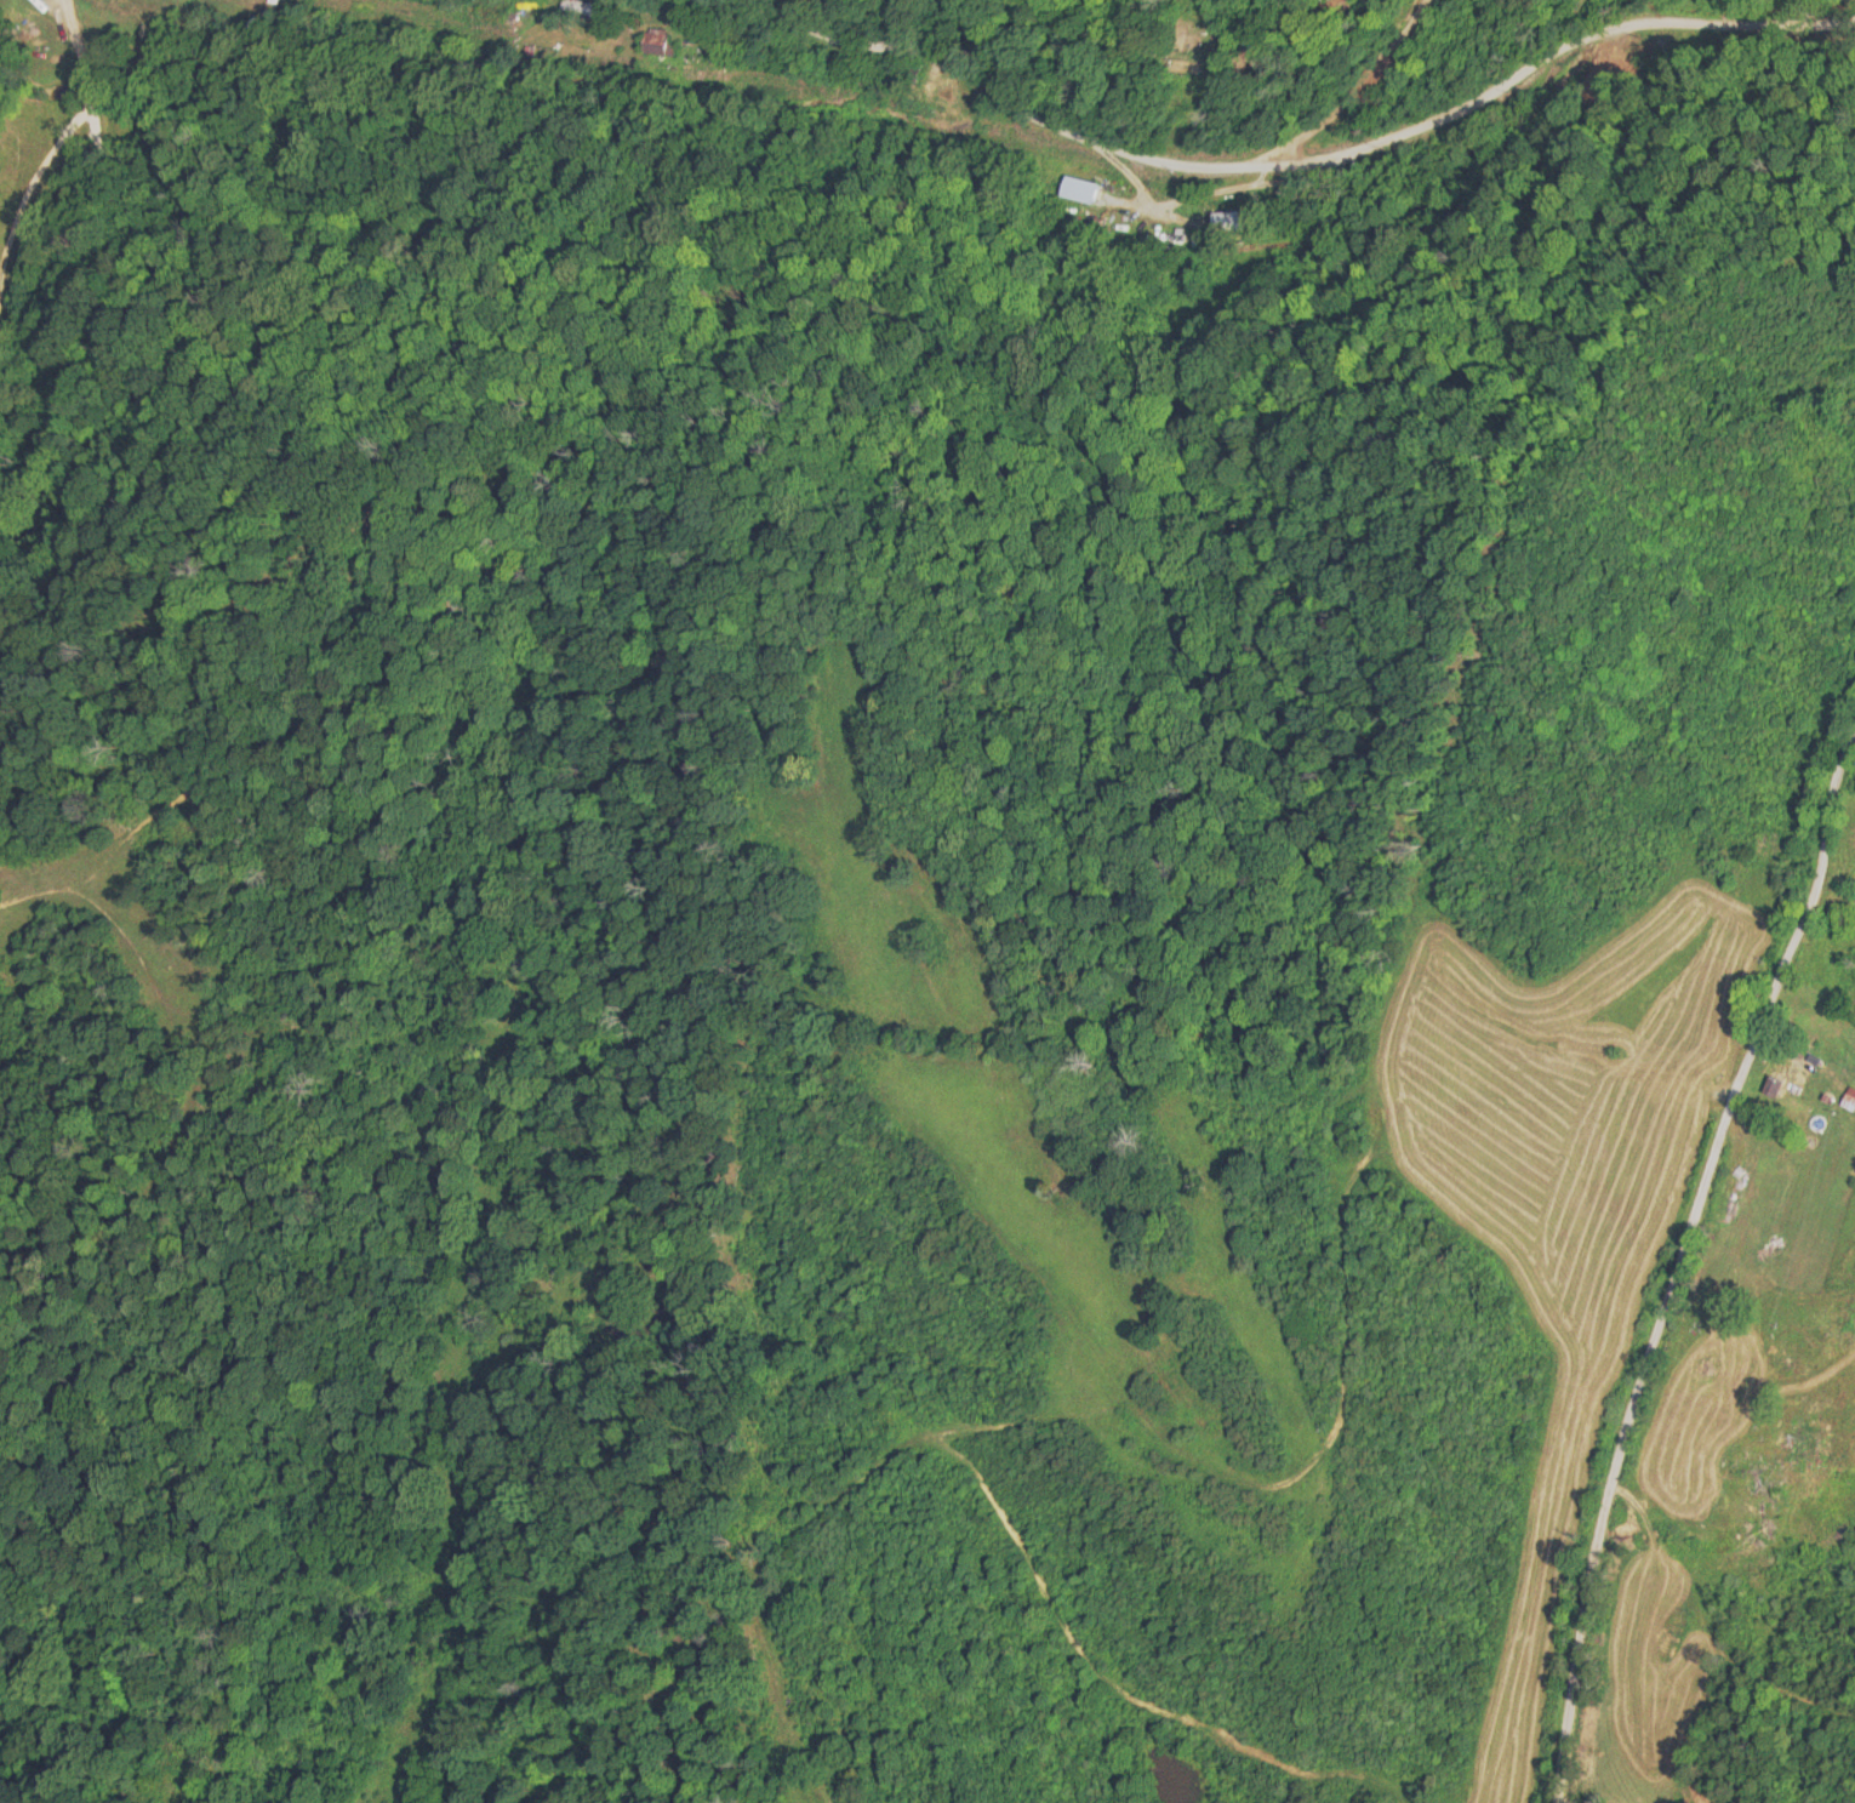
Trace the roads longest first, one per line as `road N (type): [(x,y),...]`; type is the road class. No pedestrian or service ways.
road 1 (residential): [(1529,1802),(1694,1174),(1854,878)]
road 2 (residential): [(871,0),(969,27),(1566,36),(1800,0)]

